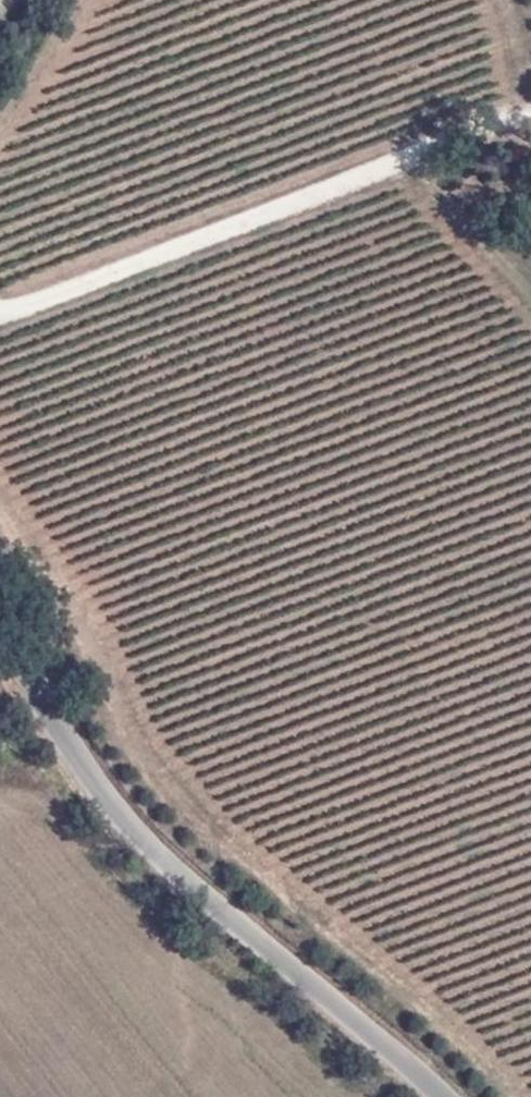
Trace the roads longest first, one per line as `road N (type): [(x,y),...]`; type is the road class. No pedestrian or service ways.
road 1 (track): [(0,468),(122,649),(140,705),(175,769),(466,1039),(518,1096)]
road 2 (unclassified): [(0,624),(123,813),(446,1096)]
road 3 (track): [(0,140),(93,0)]

